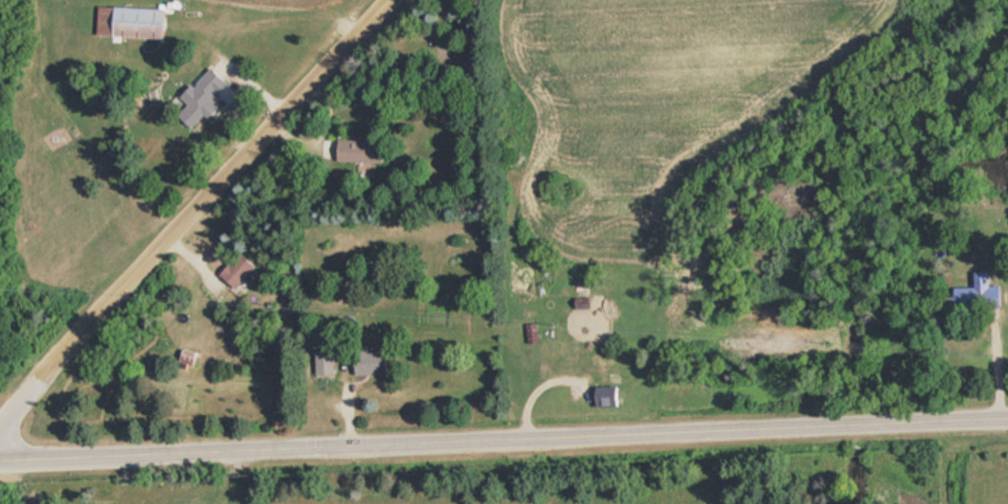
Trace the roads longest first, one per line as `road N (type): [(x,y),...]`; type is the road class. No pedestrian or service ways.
road 1 (tertiary): [(0,458),(1007,410)]
road 2 (residential): [(40,369),(383,0)]

